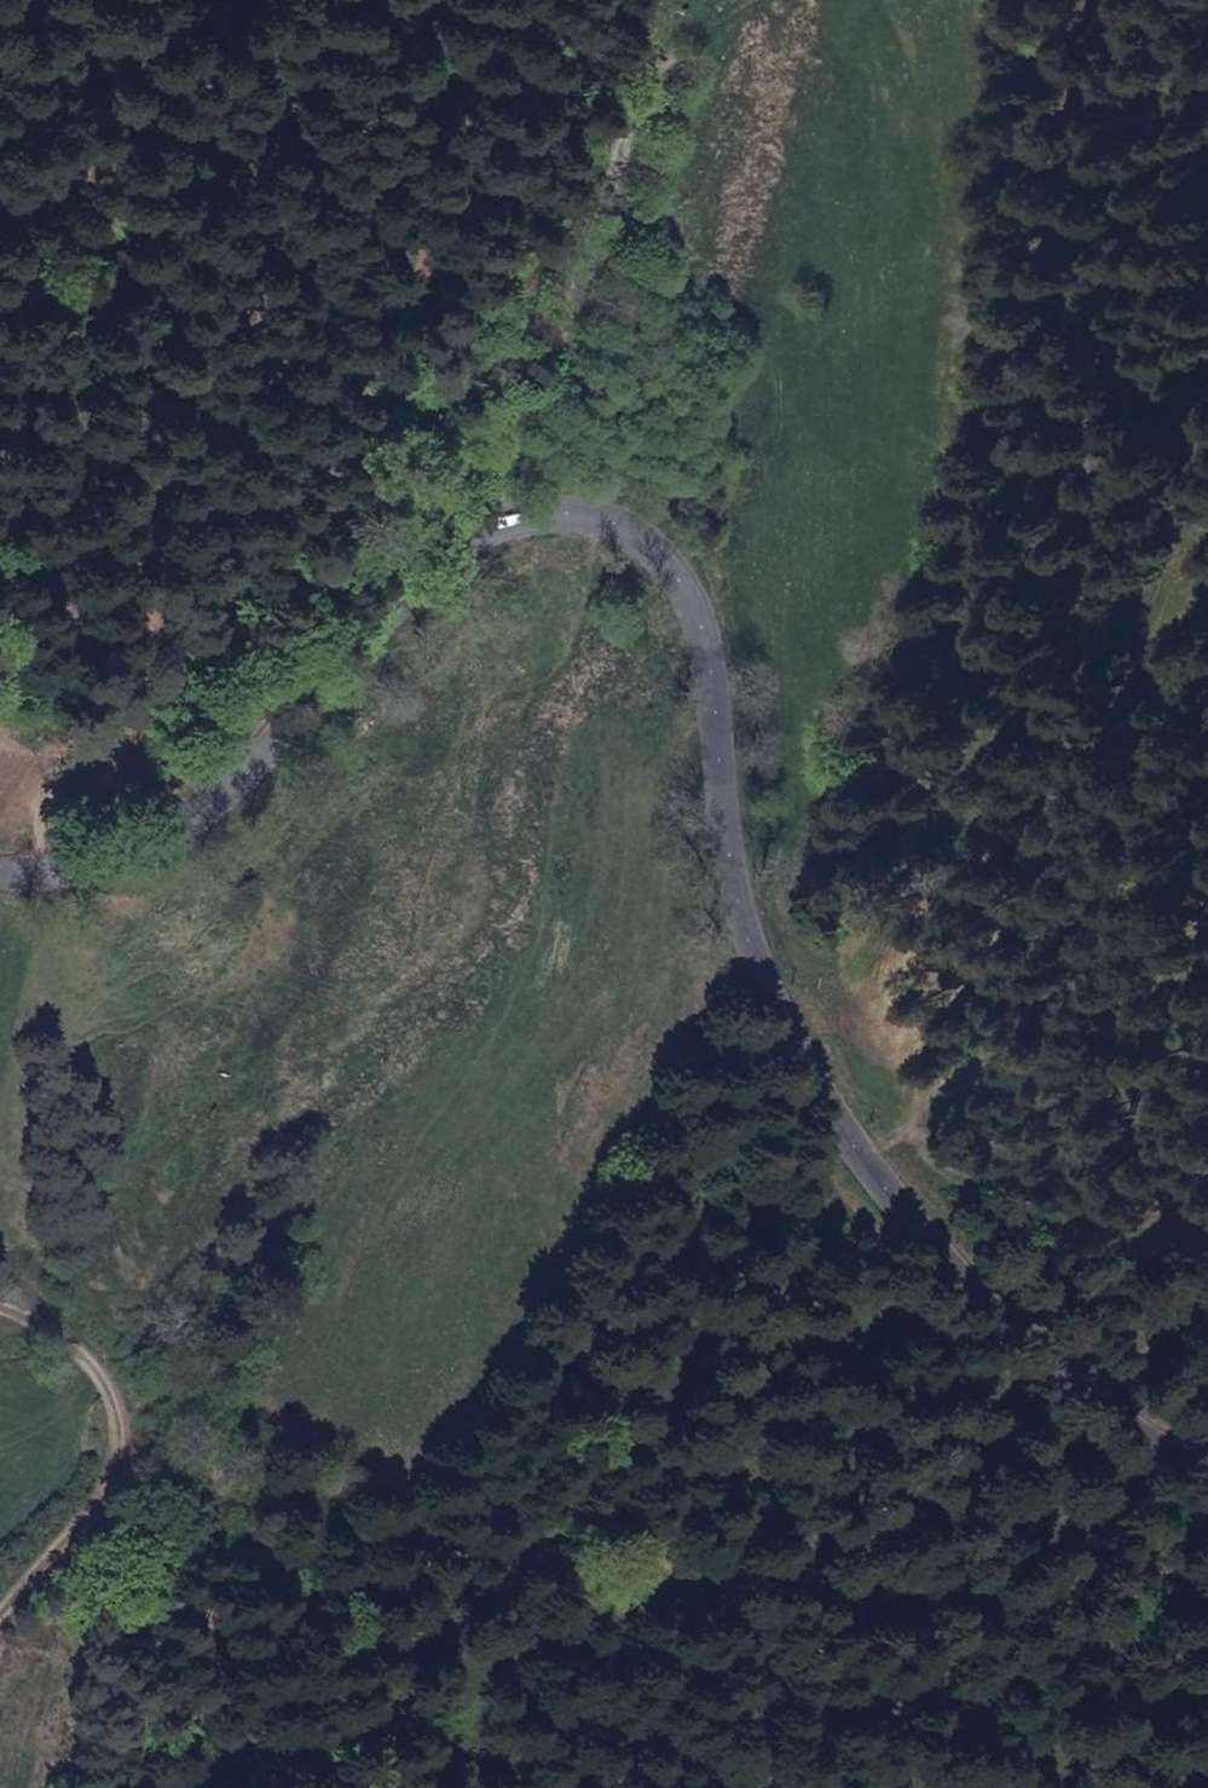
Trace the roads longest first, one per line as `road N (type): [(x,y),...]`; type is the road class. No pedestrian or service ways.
road 1 (tertiary): [(0,858),(57,859),(213,798),(445,555),(536,518),(618,523),(701,606),(749,936),(837,1118),(999,1317),(1207,1464)]
road 2 (track): [(0,1317),(86,1361),(130,1432),(0,1624)]

